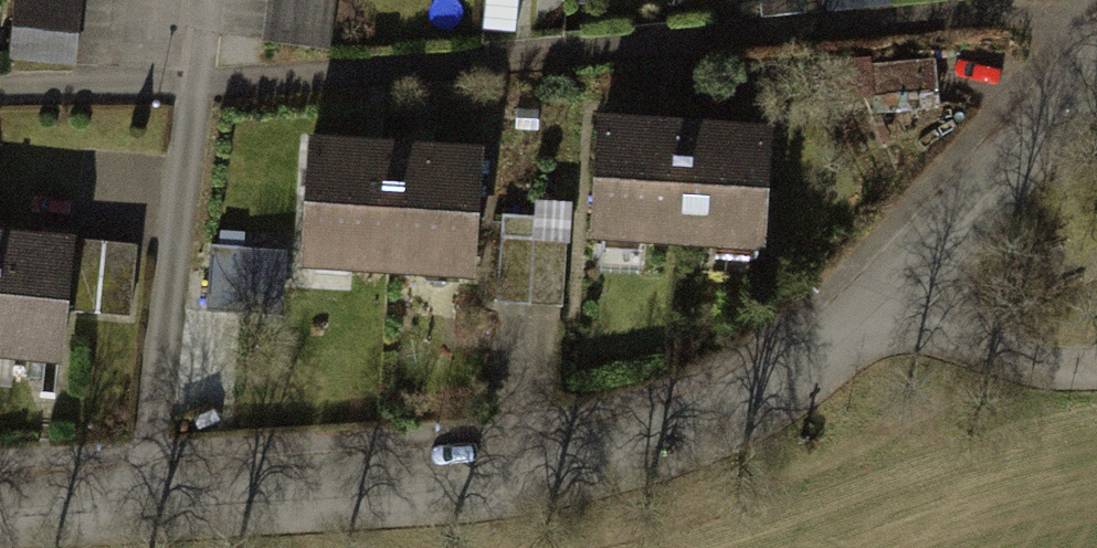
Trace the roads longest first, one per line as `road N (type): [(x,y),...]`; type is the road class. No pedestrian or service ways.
road 1 (residential): [(898,287),(831,356),(735,414),(500,451),(0,476)]
road 2 (residential): [(1096,56),(898,287)]
road 3 (unclassified): [(1096,377),(1014,381),(898,287)]

